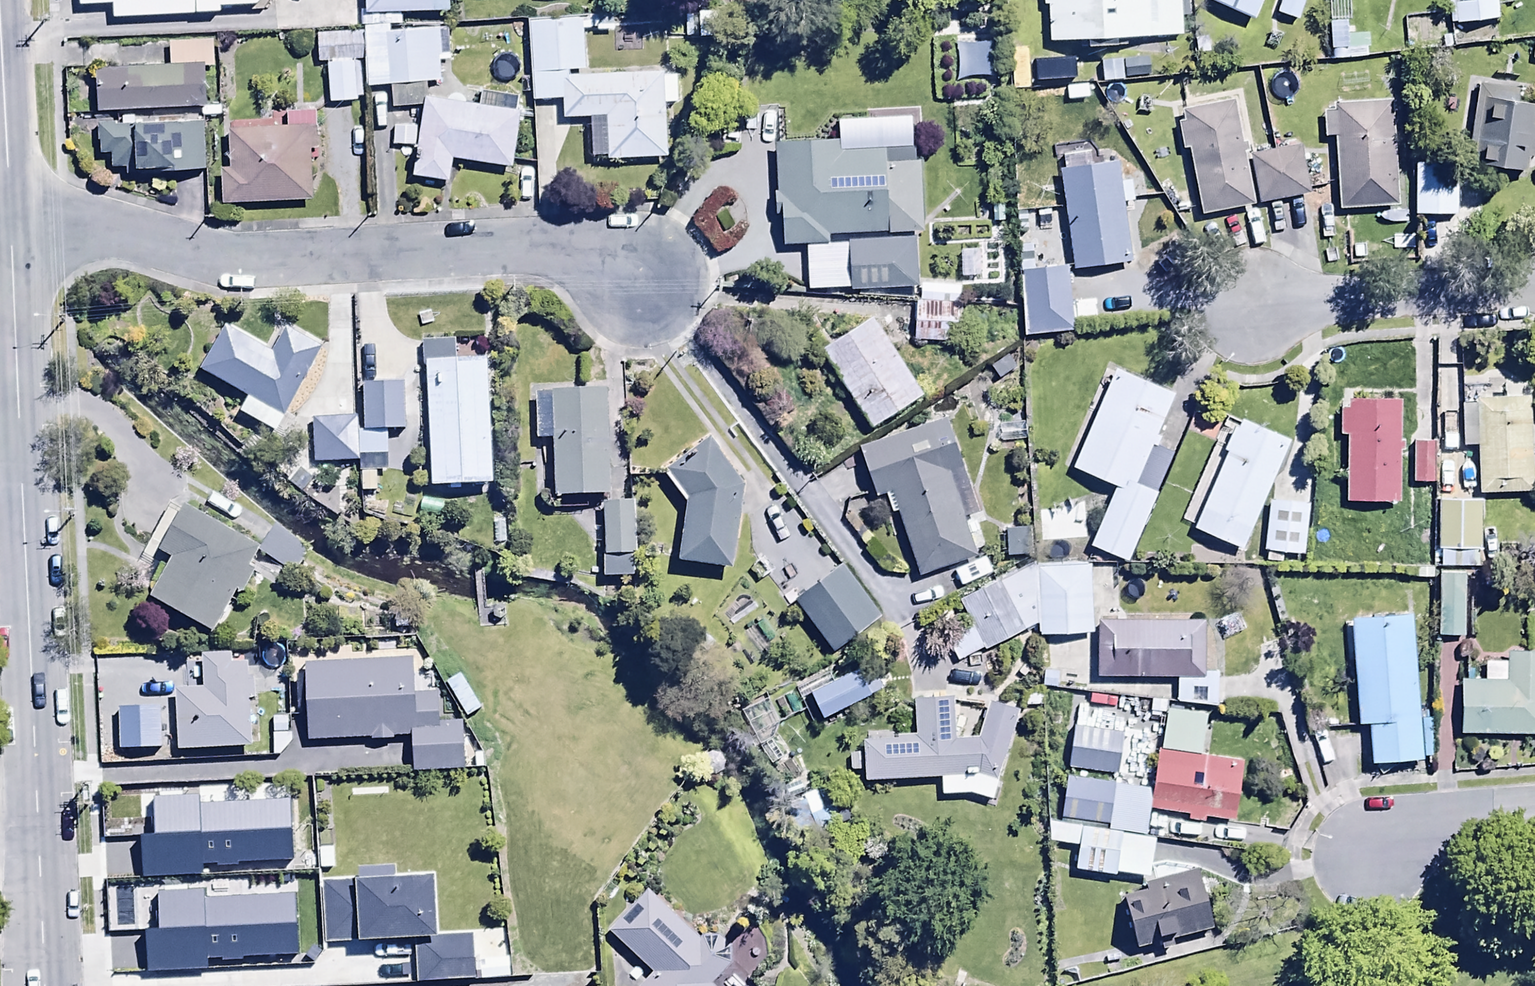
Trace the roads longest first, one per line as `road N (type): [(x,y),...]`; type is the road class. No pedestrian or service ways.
road 1 (residential): [(642,275),(573,252),(515,249),(230,258),(10,210)]
road 2 (tertiary): [(29,452),(49,985)]
road 3 (residential): [(1247,308),(1534,284)]
road 4 (tertiary): [(10,210),(29,452)]
road 5 (tertiary): [(0,8),(10,210)]
road 6 (residential): [(1362,858),(1398,830),(1534,811)]

